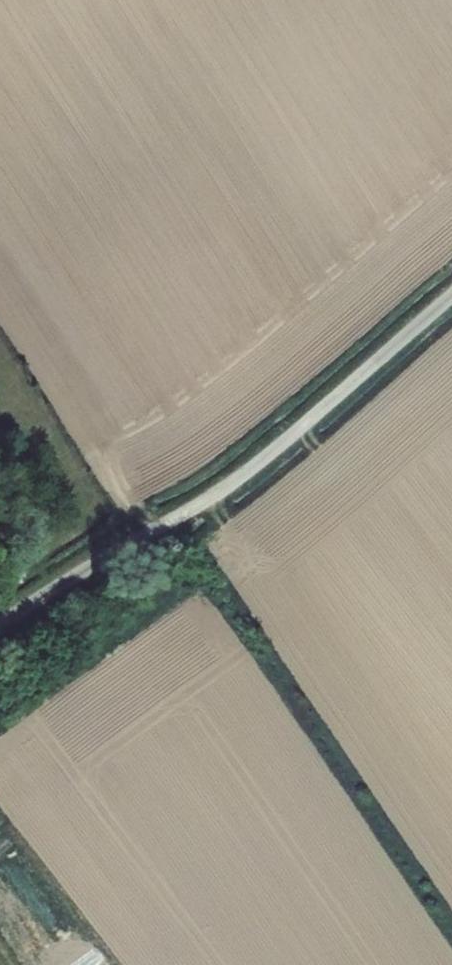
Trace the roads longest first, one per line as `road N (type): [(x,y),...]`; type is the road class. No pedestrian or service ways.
road 1 (unclassified): [(0,627),(253,470),(451,295)]

